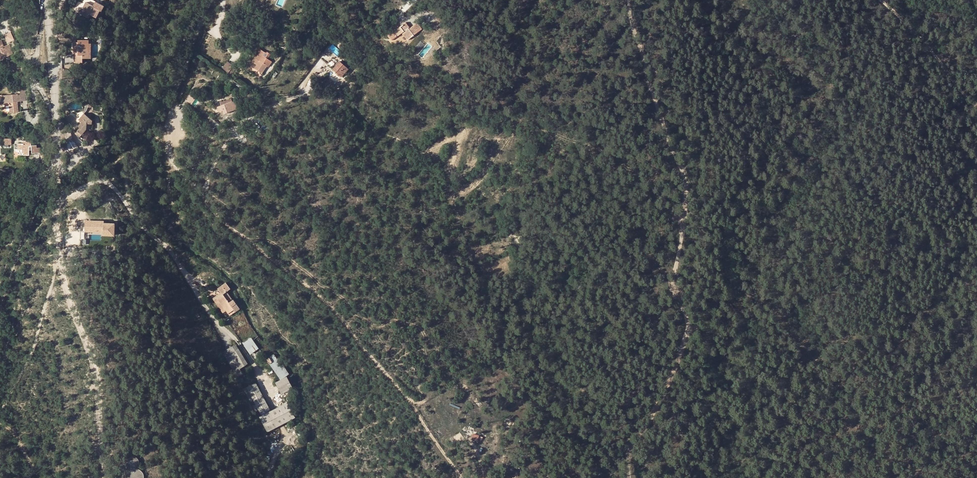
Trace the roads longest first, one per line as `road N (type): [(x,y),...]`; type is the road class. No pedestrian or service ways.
road 1 (track): [(630,477),(639,435),(664,401),(687,330),(677,255),(687,190),(628,0)]
road 2 (track): [(461,477),(341,317),(200,195)]
road 3 (track): [(109,477),(98,383),(59,258),(56,206),(64,197)]
road 4 (unclassified): [(212,0),(173,98),(168,134),(172,162),(200,195)]
road 5 (residential): [(64,197),(49,0)]
road 6 (track): [(873,0),(927,46),(976,108)]

